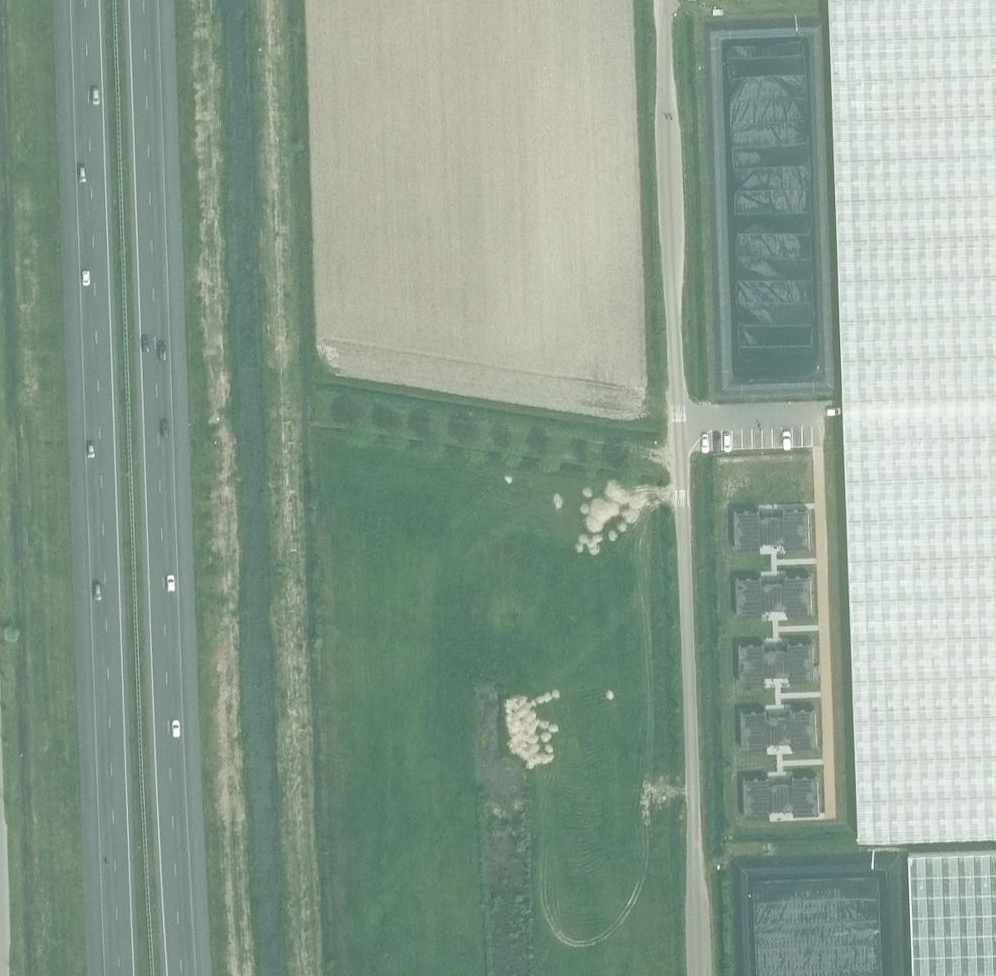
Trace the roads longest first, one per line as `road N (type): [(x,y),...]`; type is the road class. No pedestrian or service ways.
road 1 (motorway): [(182,975),(145,0)]
road 2 (unclassified): [(702,975),(666,0)]
road 3 (motorway): [(85,0),(121,975)]
road 4 (track): [(683,452),(323,405)]

